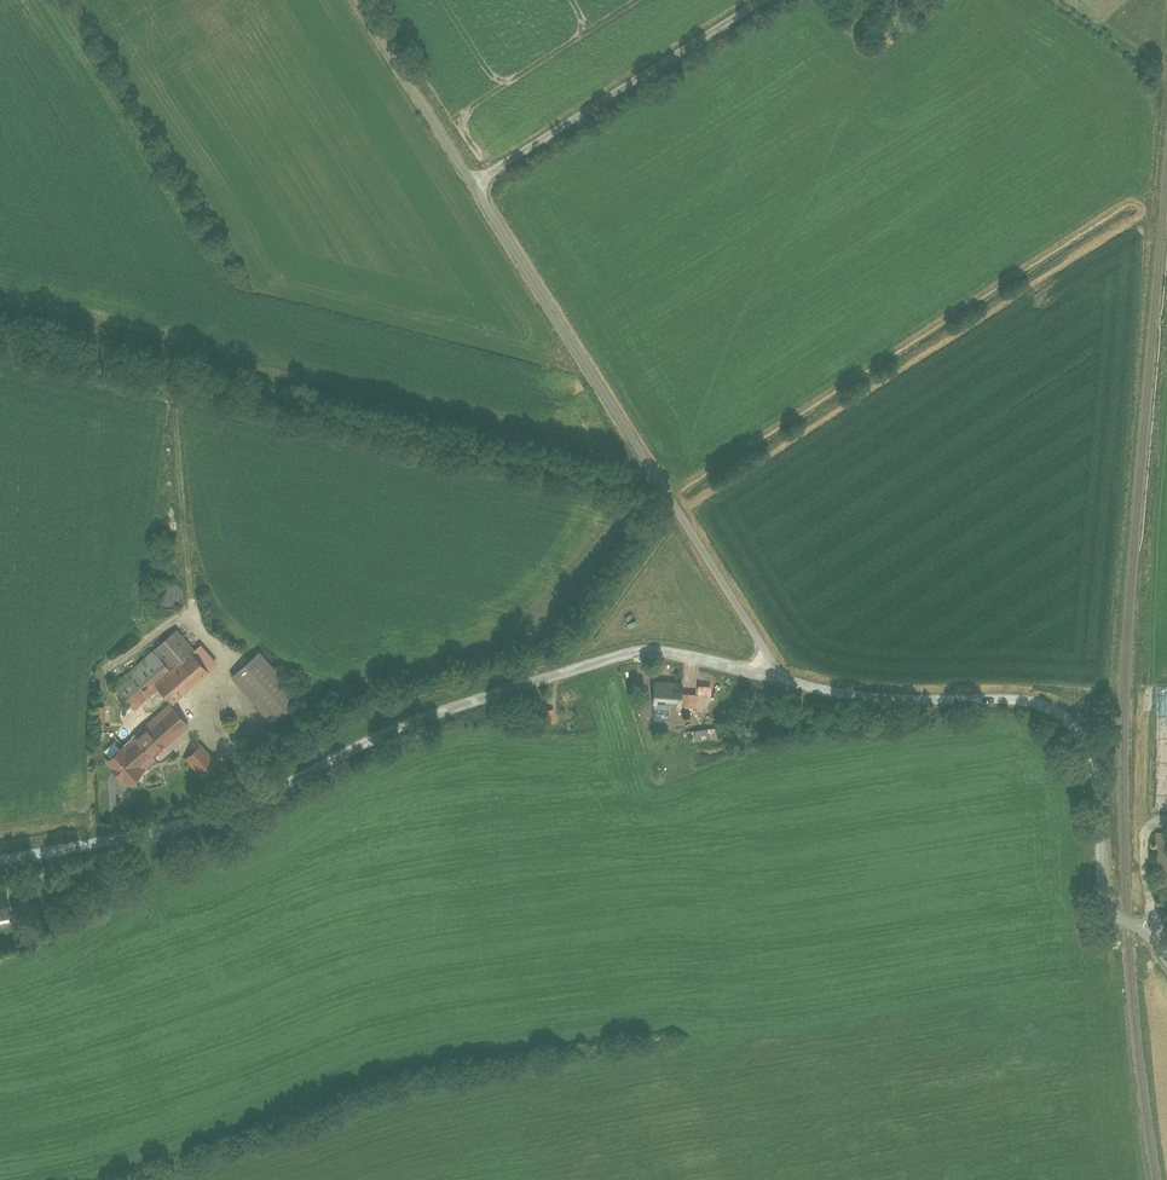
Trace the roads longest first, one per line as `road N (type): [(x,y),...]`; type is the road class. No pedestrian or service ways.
road 1 (unclassified): [(0,862),(175,828),(430,718),(627,658),(667,654),(775,678)]
road 2 (unclassified): [(775,678),(872,700),(1012,701),(1057,712),(1096,767),(1109,907),(1155,939),(1166,958)]
road 3 (unclassified): [(661,482),(169,389)]
road 4 (unclassified): [(661,482),(473,183)]
road 5 (unclassified): [(473,183),(763,0)]
road 6 (unclassified): [(775,678),(661,482)]
road 7 (unclassified): [(473,183),(358,0)]
road 8 (track): [(169,389),(0,328)]

